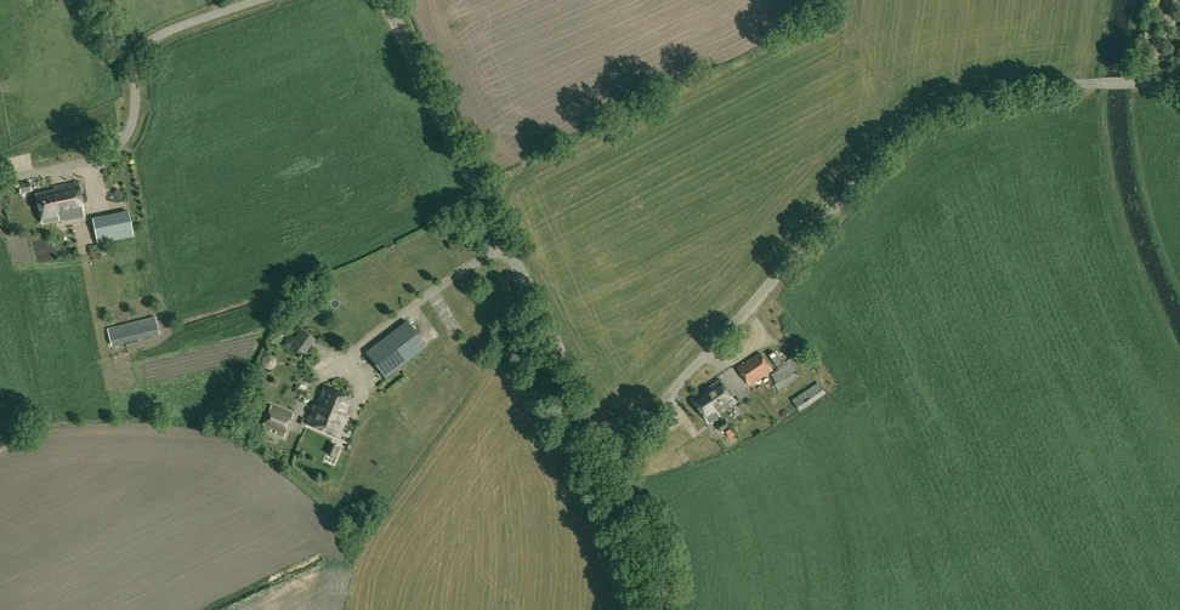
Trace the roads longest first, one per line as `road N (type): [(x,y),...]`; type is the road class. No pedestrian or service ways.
road 1 (unclassified): [(613,459),(911,131),(963,104),(1038,91),(1179,90)]
road 2 (unclassified): [(613,459),(388,0)]
road 3 (unclassified): [(116,147),(129,141),(139,120),(141,68),(156,41),(264,0)]
road 4 (unclassified): [(661,609),(662,577),(613,459)]

